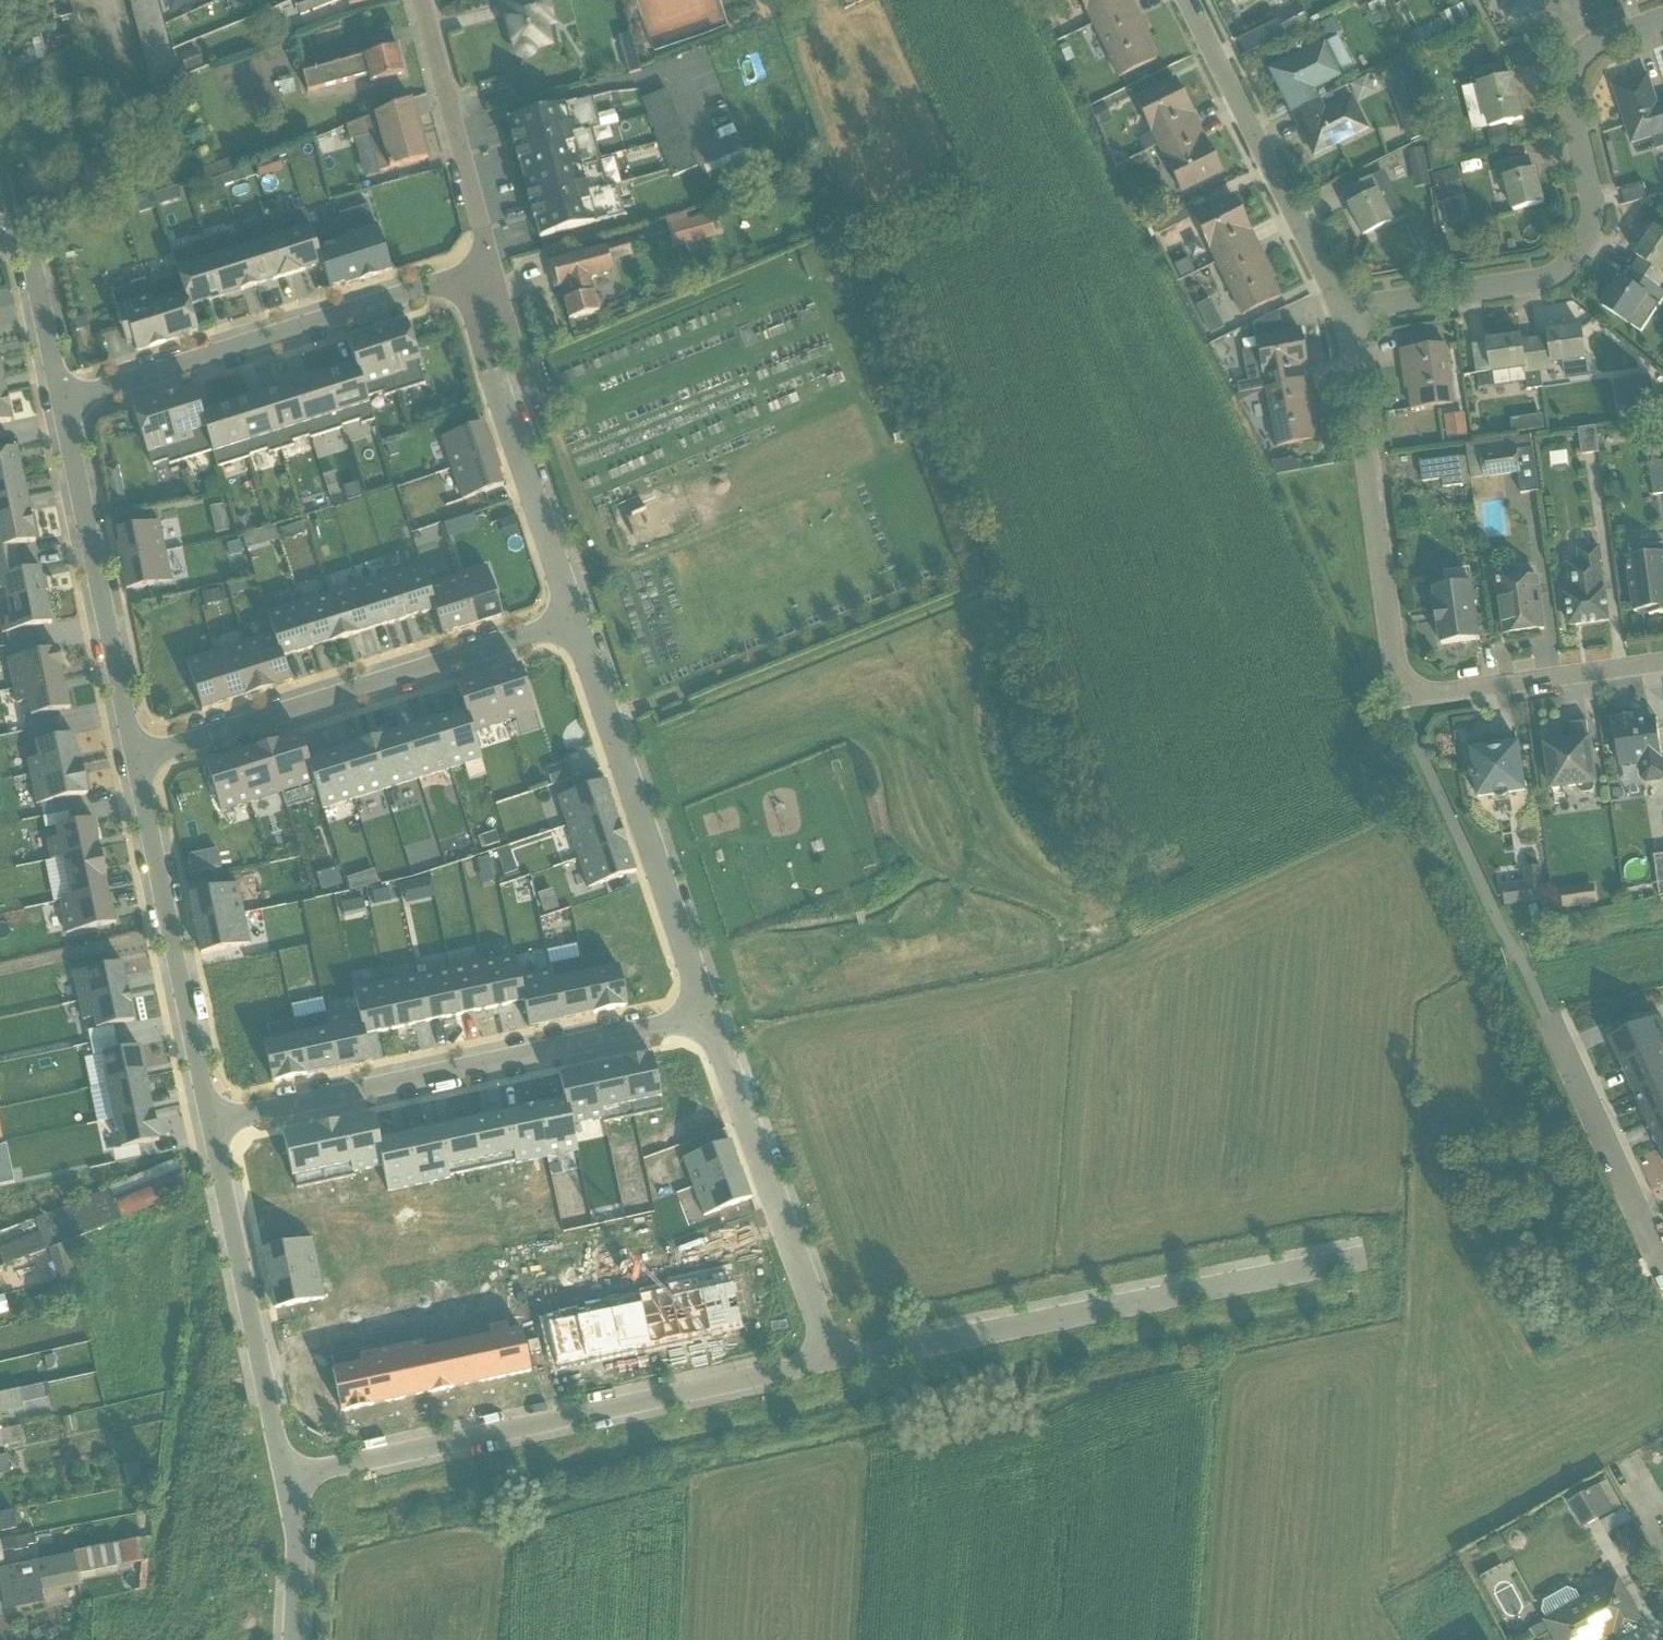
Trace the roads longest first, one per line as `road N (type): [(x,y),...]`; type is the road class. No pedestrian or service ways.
road 1 (residential): [(1340,316),(1395,675),(1407,690),(1431,694),(1662,659)]
road 2 (residential): [(825,1361),(286,1480)]
road 3 (residential): [(1662,25),(1593,48),(1569,70),(1565,102),(1591,219),(1582,251),(1563,272),(1430,306),(1340,316)]
road 4 (residential): [(1354,1263),(874,1359),(825,1361)]
road 5 (residential): [(212,1123),(705,1017)]
road 6 (residential): [(135,761),(574,620)]
road 7 (residential): [(60,399),(428,285),(468,281)]
road 8 (residential): [(574,620),(705,1017)]
road 9 (residential): [(135,761),(212,1123)]
road 10 (residential): [(60,399),(135,761)]
road 11 (residential): [(212,1123),(286,1480)]
road 12 (residential): [(705,1017),(825,1361)]
road 13 (residential): [(468,281),(574,620)]
road 14 (residential): [(1340,316),(1182,0)]
road 15 (residential): [(468,281),(488,250),(420,0)]
road 16 (residential): [(1662,1270),(1546,1017)]
road 17 (residential): [(286,1480),(296,1523),(289,1639)]
road 18 (residential): [(31,267),(60,399)]

